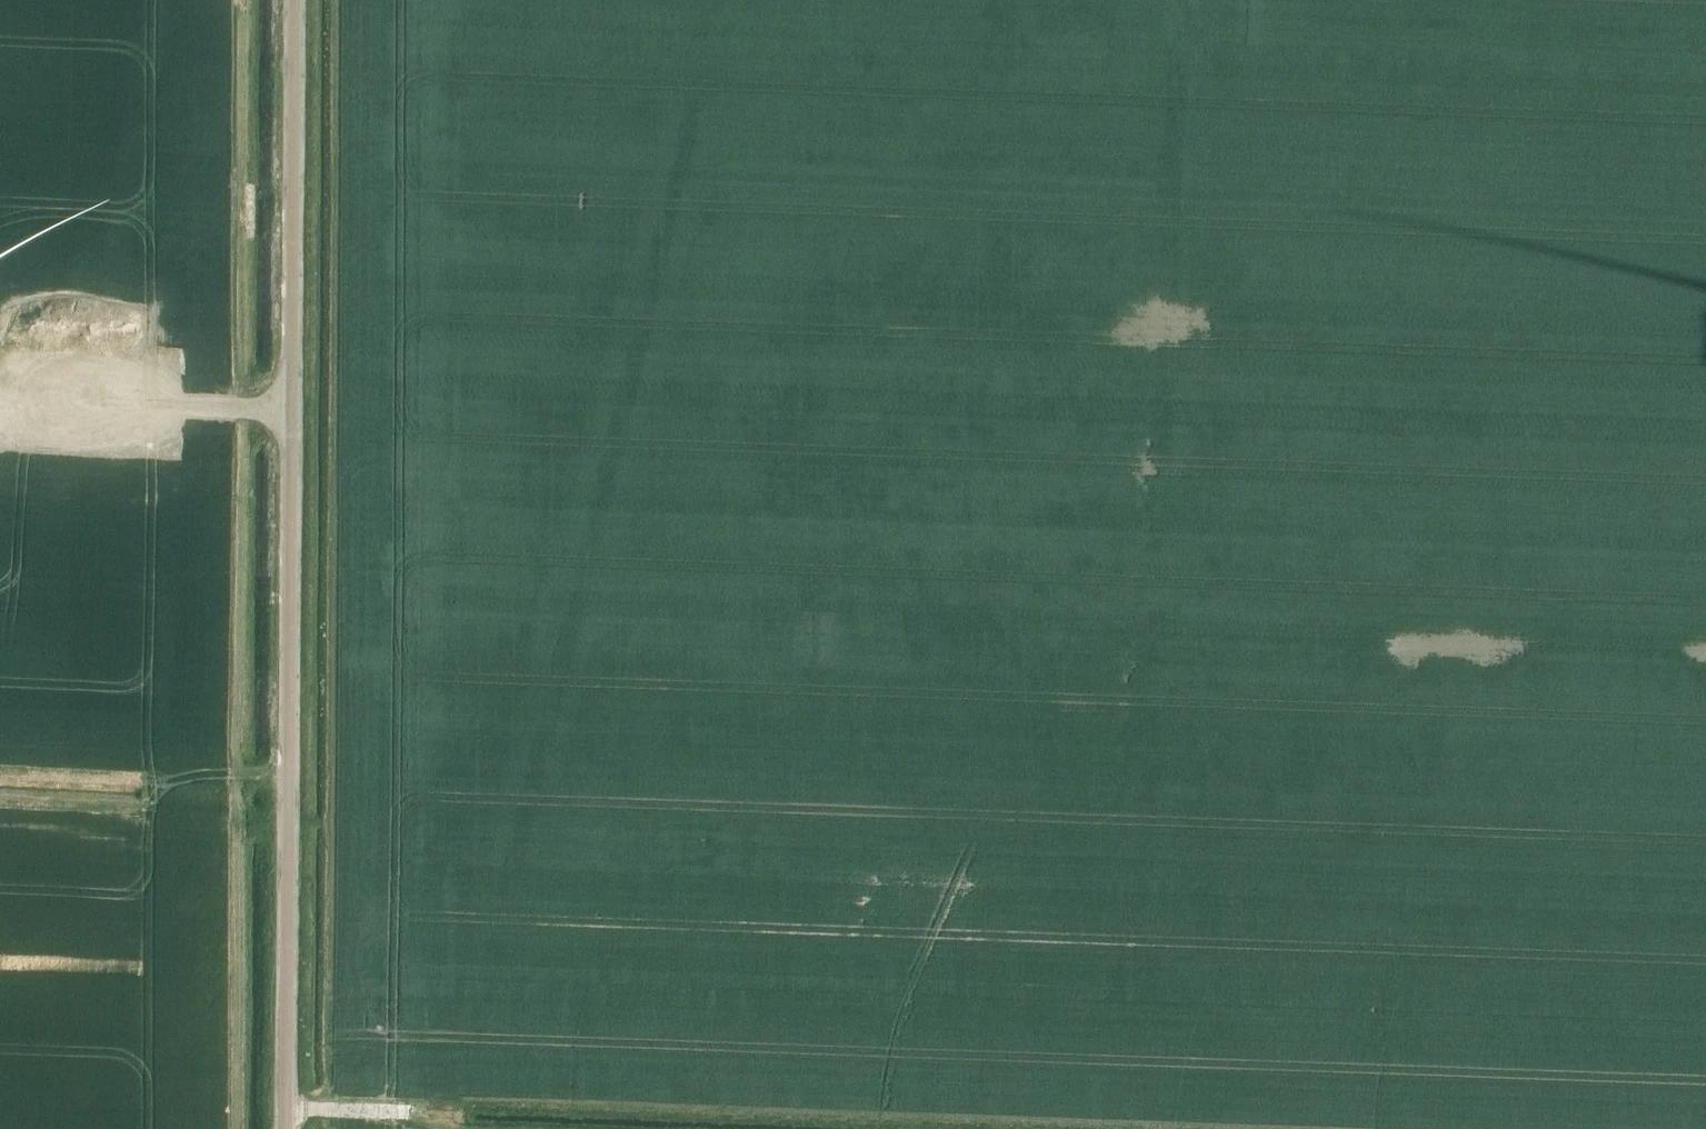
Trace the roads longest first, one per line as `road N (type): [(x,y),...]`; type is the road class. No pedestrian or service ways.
road 1 (unclassified): [(290,1128),(298,0)]

